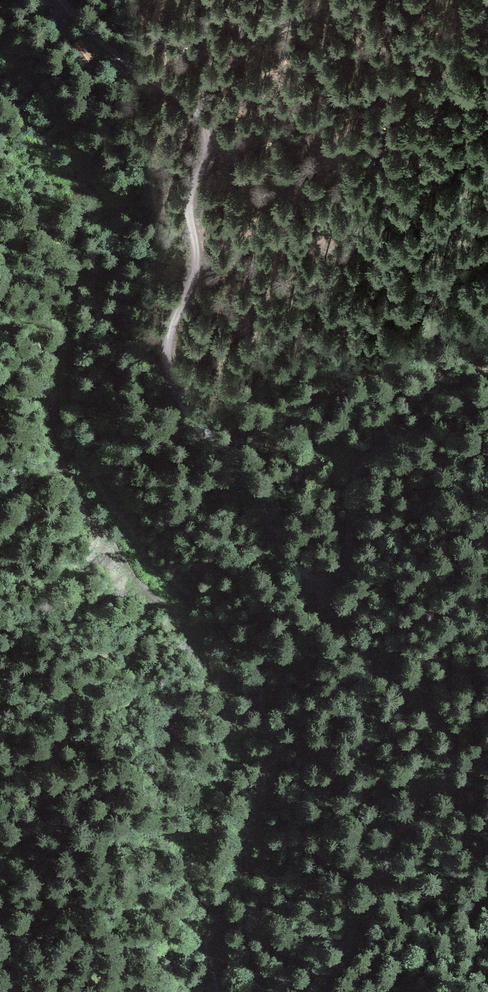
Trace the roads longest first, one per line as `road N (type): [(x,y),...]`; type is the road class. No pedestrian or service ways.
road 1 (track): [(487,402),(388,444),(362,463),(351,492),(348,557),(333,575),(313,580),(293,564),(257,495),(182,404),(167,368),(173,319),(196,275),(188,197),(208,153),(205,124),(77,23),(62,0)]
road 2 (track): [(0,7),(7,55),(57,111),(83,170),(73,298),(55,384),(68,464),(140,584),(196,634),(233,709),(235,737),(200,864)]
road 3 (track): [(322,580),(376,665),(434,706),(455,749),(445,781),(392,845),(374,911),(331,966),(324,991)]

